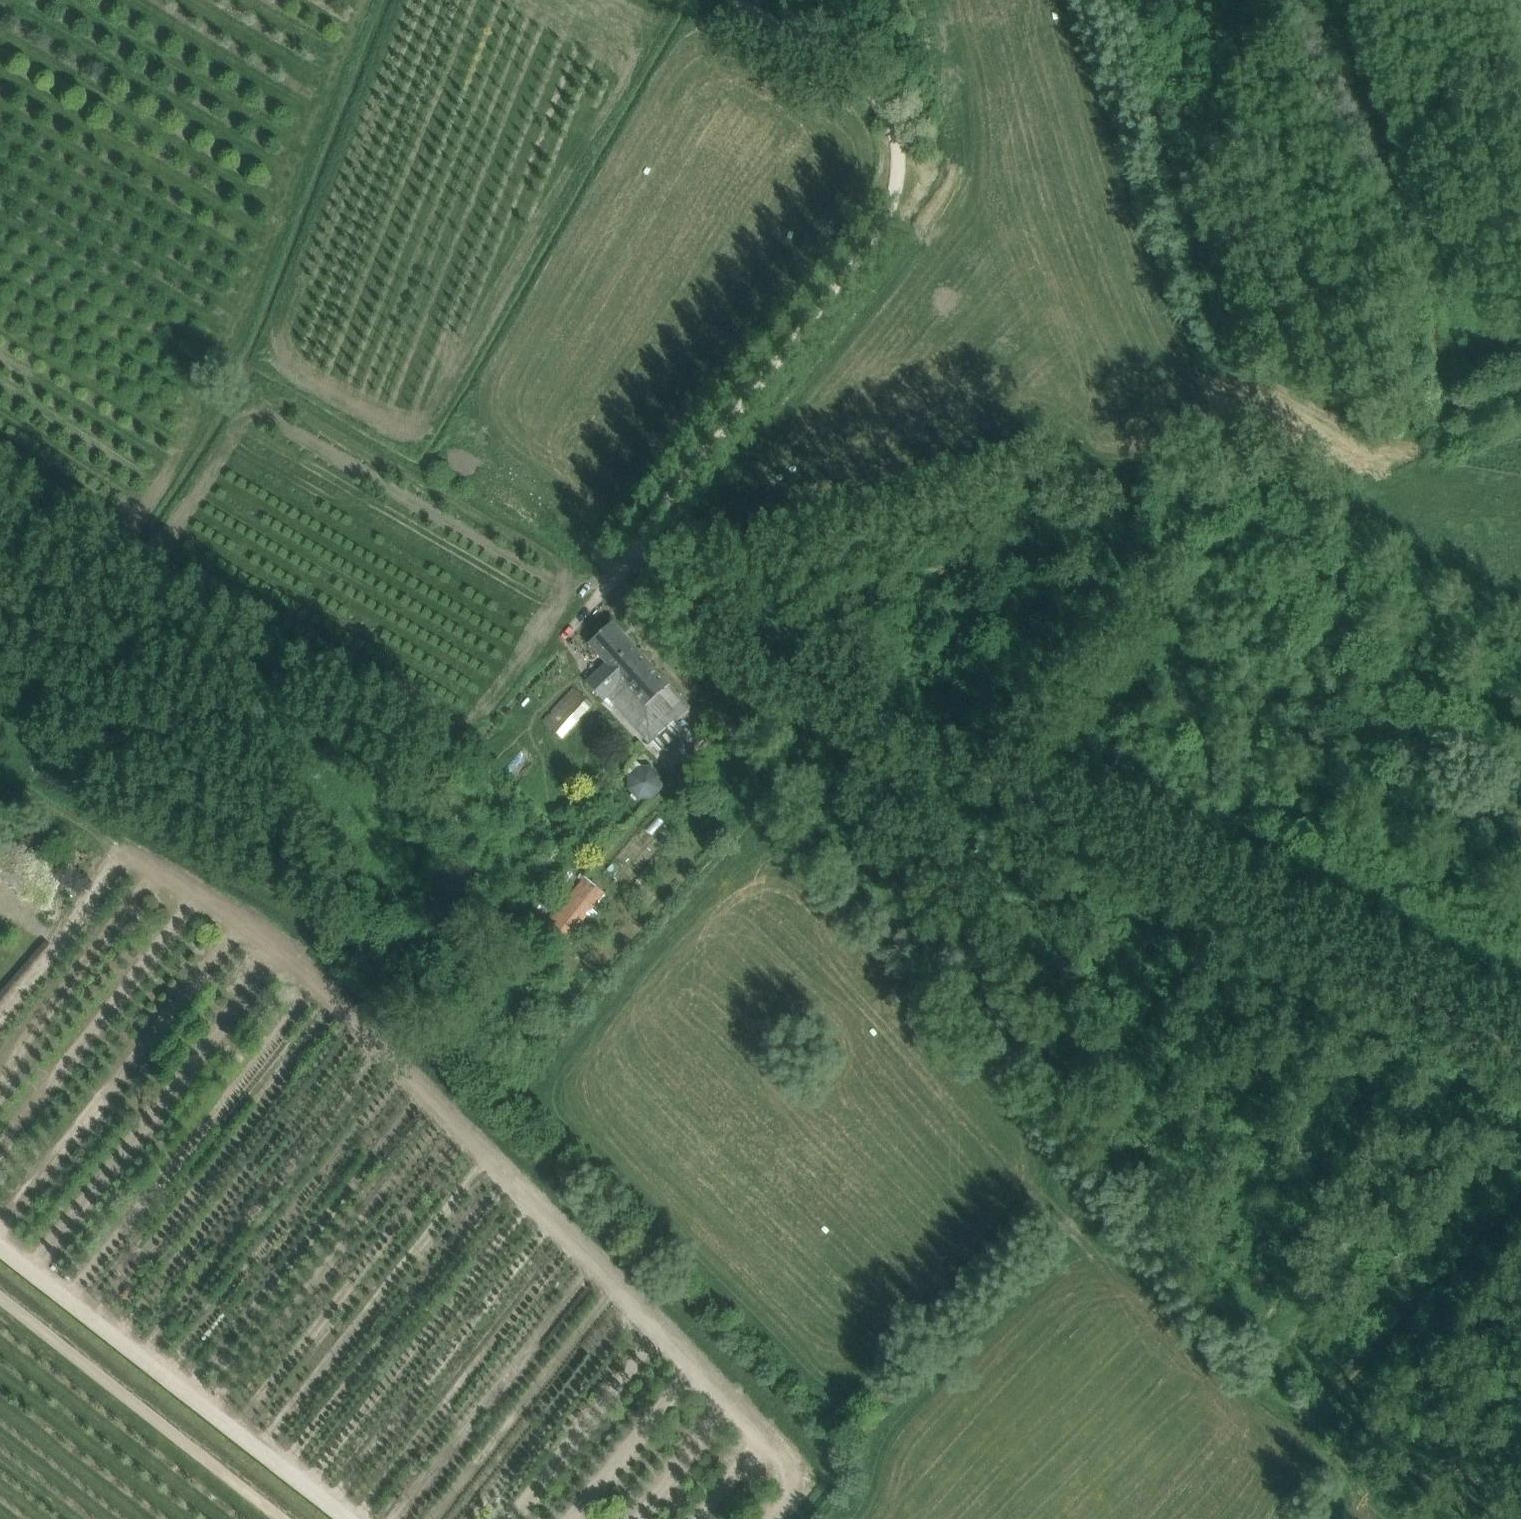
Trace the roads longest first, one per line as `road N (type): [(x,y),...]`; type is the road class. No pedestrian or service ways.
road 1 (track): [(631,557),(796,667),(1520,1060)]
road 2 (track): [(741,7),(861,76),(899,133),(900,167),(869,245),(715,437),(631,557)]
road 3 (track): [(290,1518),(0,1292)]
road 4 (track): [(631,557),(569,638),(584,672)]

